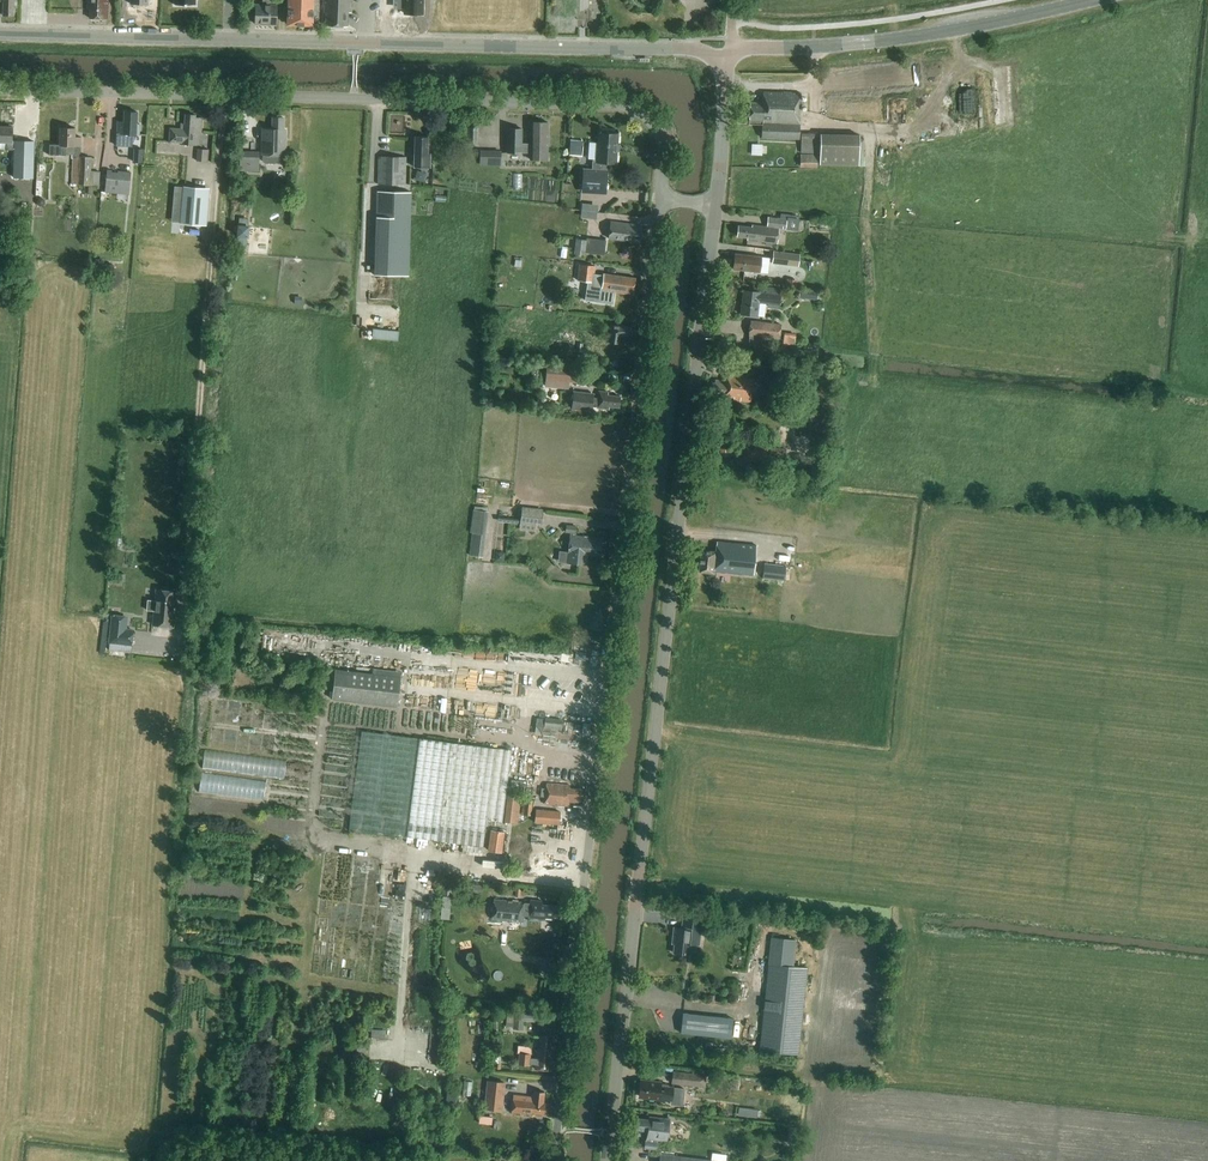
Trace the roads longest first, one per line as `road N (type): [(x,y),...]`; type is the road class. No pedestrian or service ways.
road 1 (unclassified): [(554,1160),(661,199)]
road 2 (tertiary): [(608,1160),(717,206)]
road 3 (tertiary): [(720,62),(691,49),(0,36)]
road 4 (track): [(189,563),(225,95)]
road 5 (unclassified): [(661,199),(661,140),(631,109),(355,99)]
road 6 (tertiary): [(738,47),(967,29),(1090,0)]
road 7 (residential): [(355,99),(0,89)]
road 8 (tertiary): [(717,206),(726,84),(720,62)]

